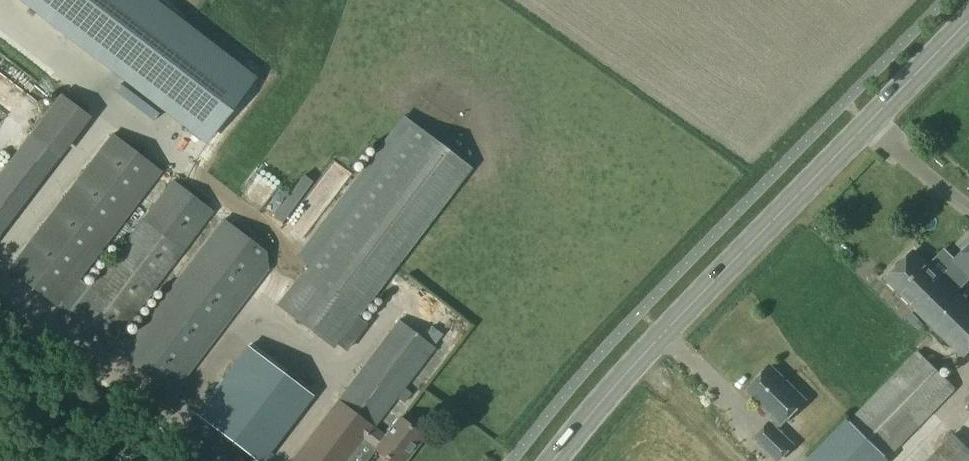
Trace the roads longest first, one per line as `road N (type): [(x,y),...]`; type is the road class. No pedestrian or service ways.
road 1 (primary): [(552,460),(663,334),(968,25)]

